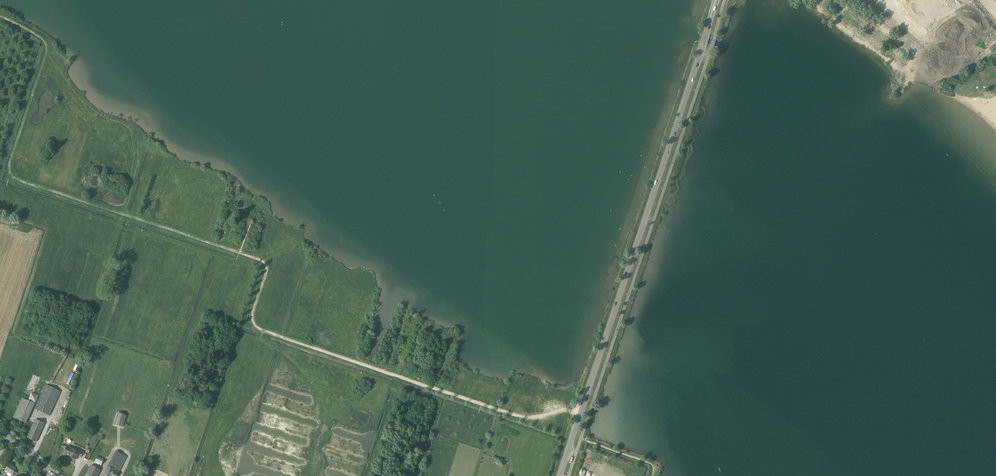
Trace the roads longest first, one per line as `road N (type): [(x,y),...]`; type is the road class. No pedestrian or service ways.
road 1 (track): [(0,16),(48,49),(12,176),(268,264),(253,327),(527,419),(568,410),(588,417)]
road 2 (tertiary): [(560,475),(715,3)]

